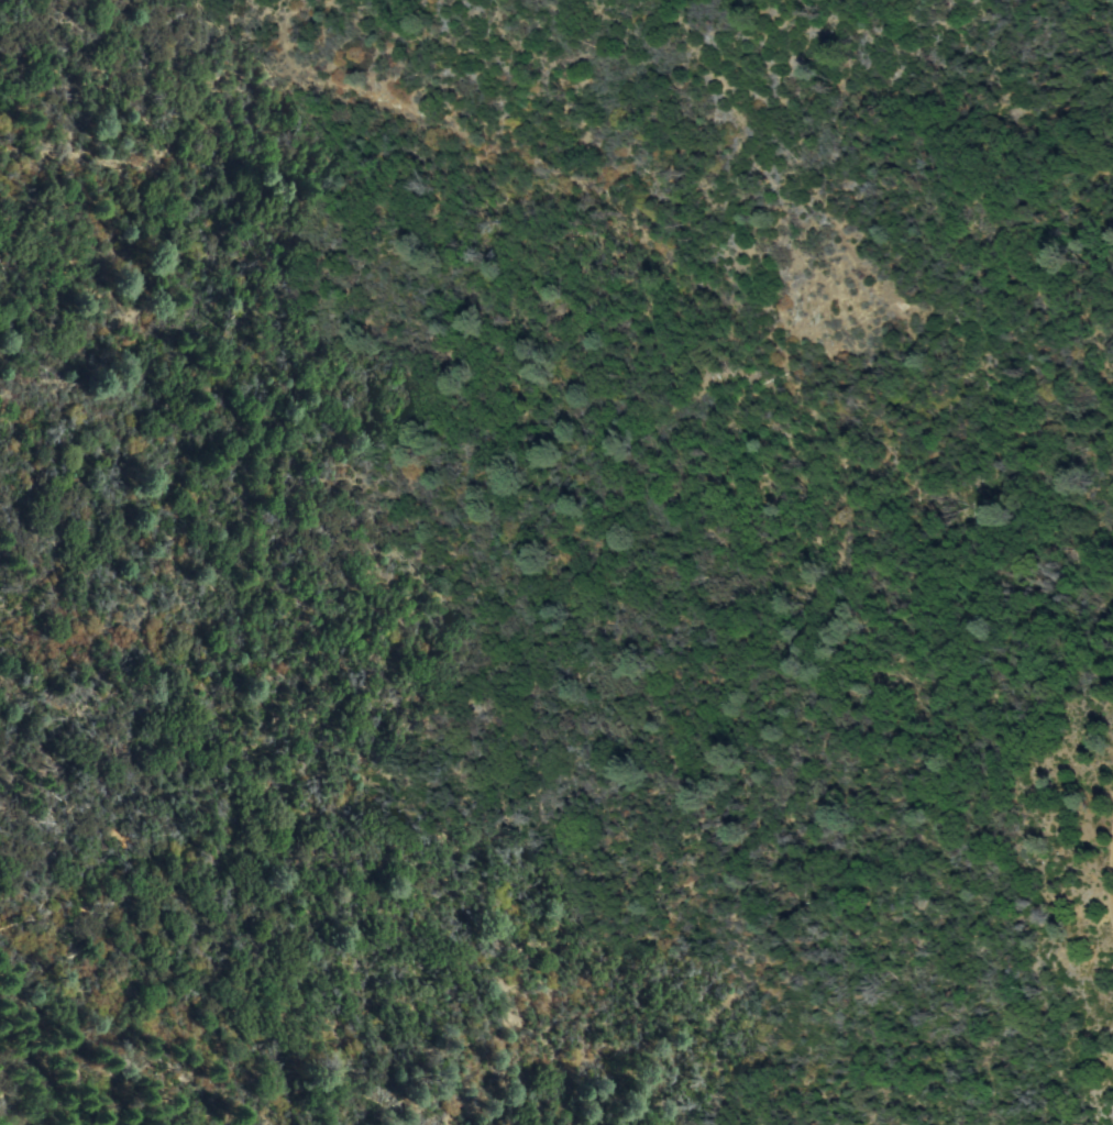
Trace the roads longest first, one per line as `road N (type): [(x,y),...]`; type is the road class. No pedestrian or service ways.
road 1 (track): [(1112,957),(1103,904),(1112,818)]

